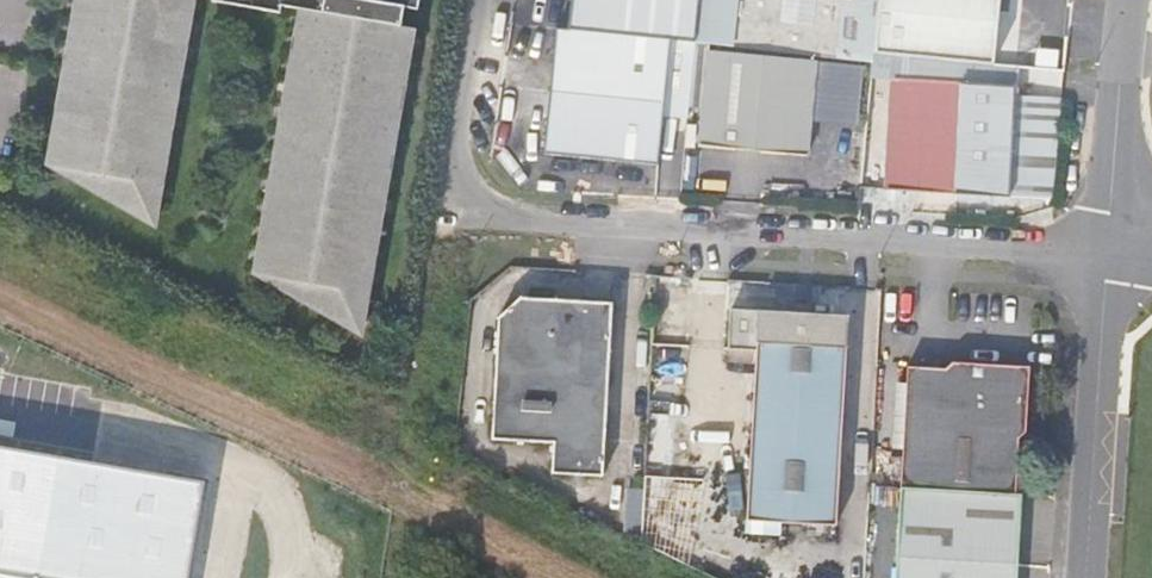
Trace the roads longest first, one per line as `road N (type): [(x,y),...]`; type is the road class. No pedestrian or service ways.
road 1 (unclassified): [(1108,256),(1090,577)]
road 2 (unclassified): [(1129,0),(1108,256)]

